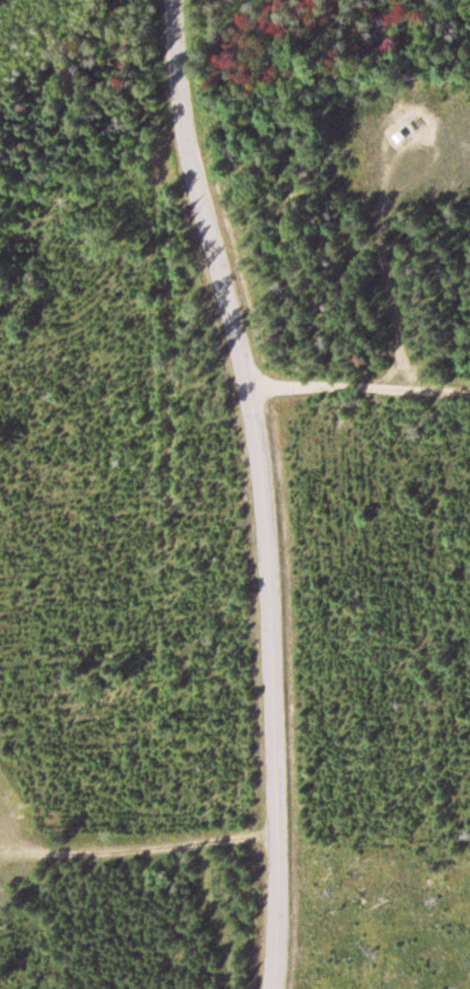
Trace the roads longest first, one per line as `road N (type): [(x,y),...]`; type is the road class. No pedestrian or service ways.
road 1 (tertiary): [(277,988),(279,822),(263,449),(177,80),(176,0)]
road 2 (track): [(469,394),(251,385)]

